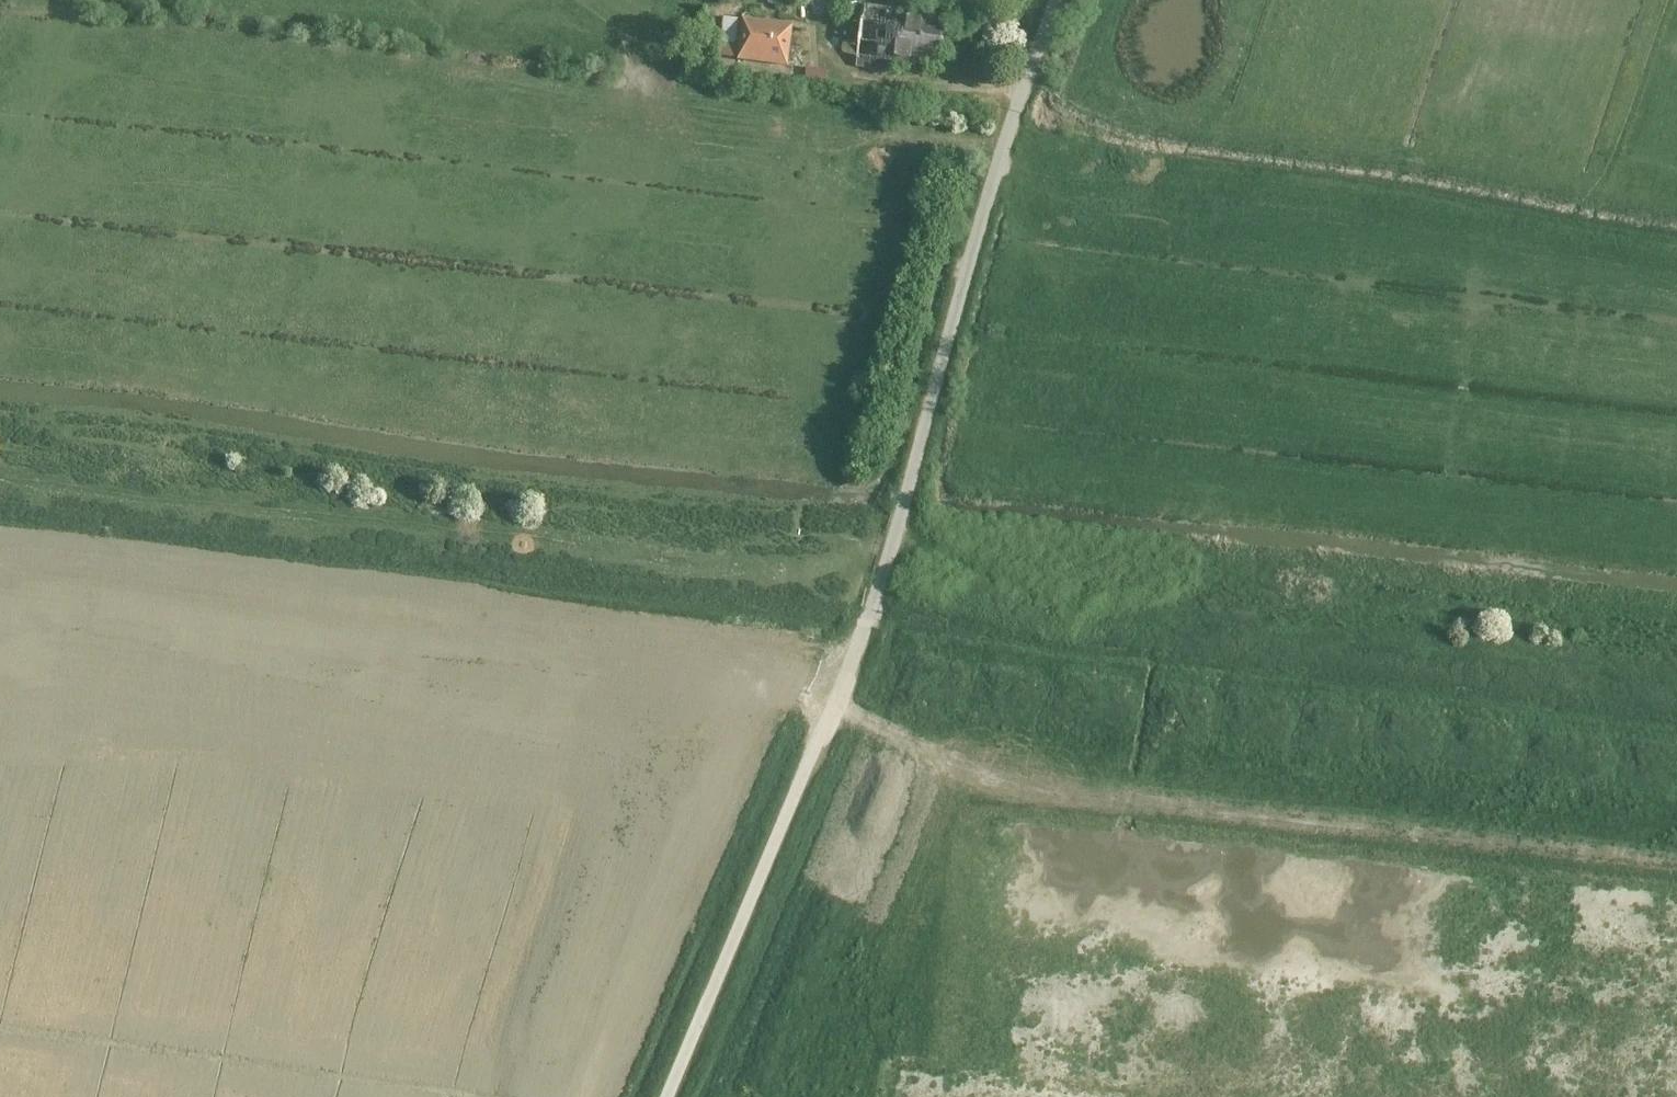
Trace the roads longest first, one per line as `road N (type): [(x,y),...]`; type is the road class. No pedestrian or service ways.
road 1 (track): [(1013,123),(868,617),(671,1096)]
road 2 (residential): [(1056,0),(1013,123)]

